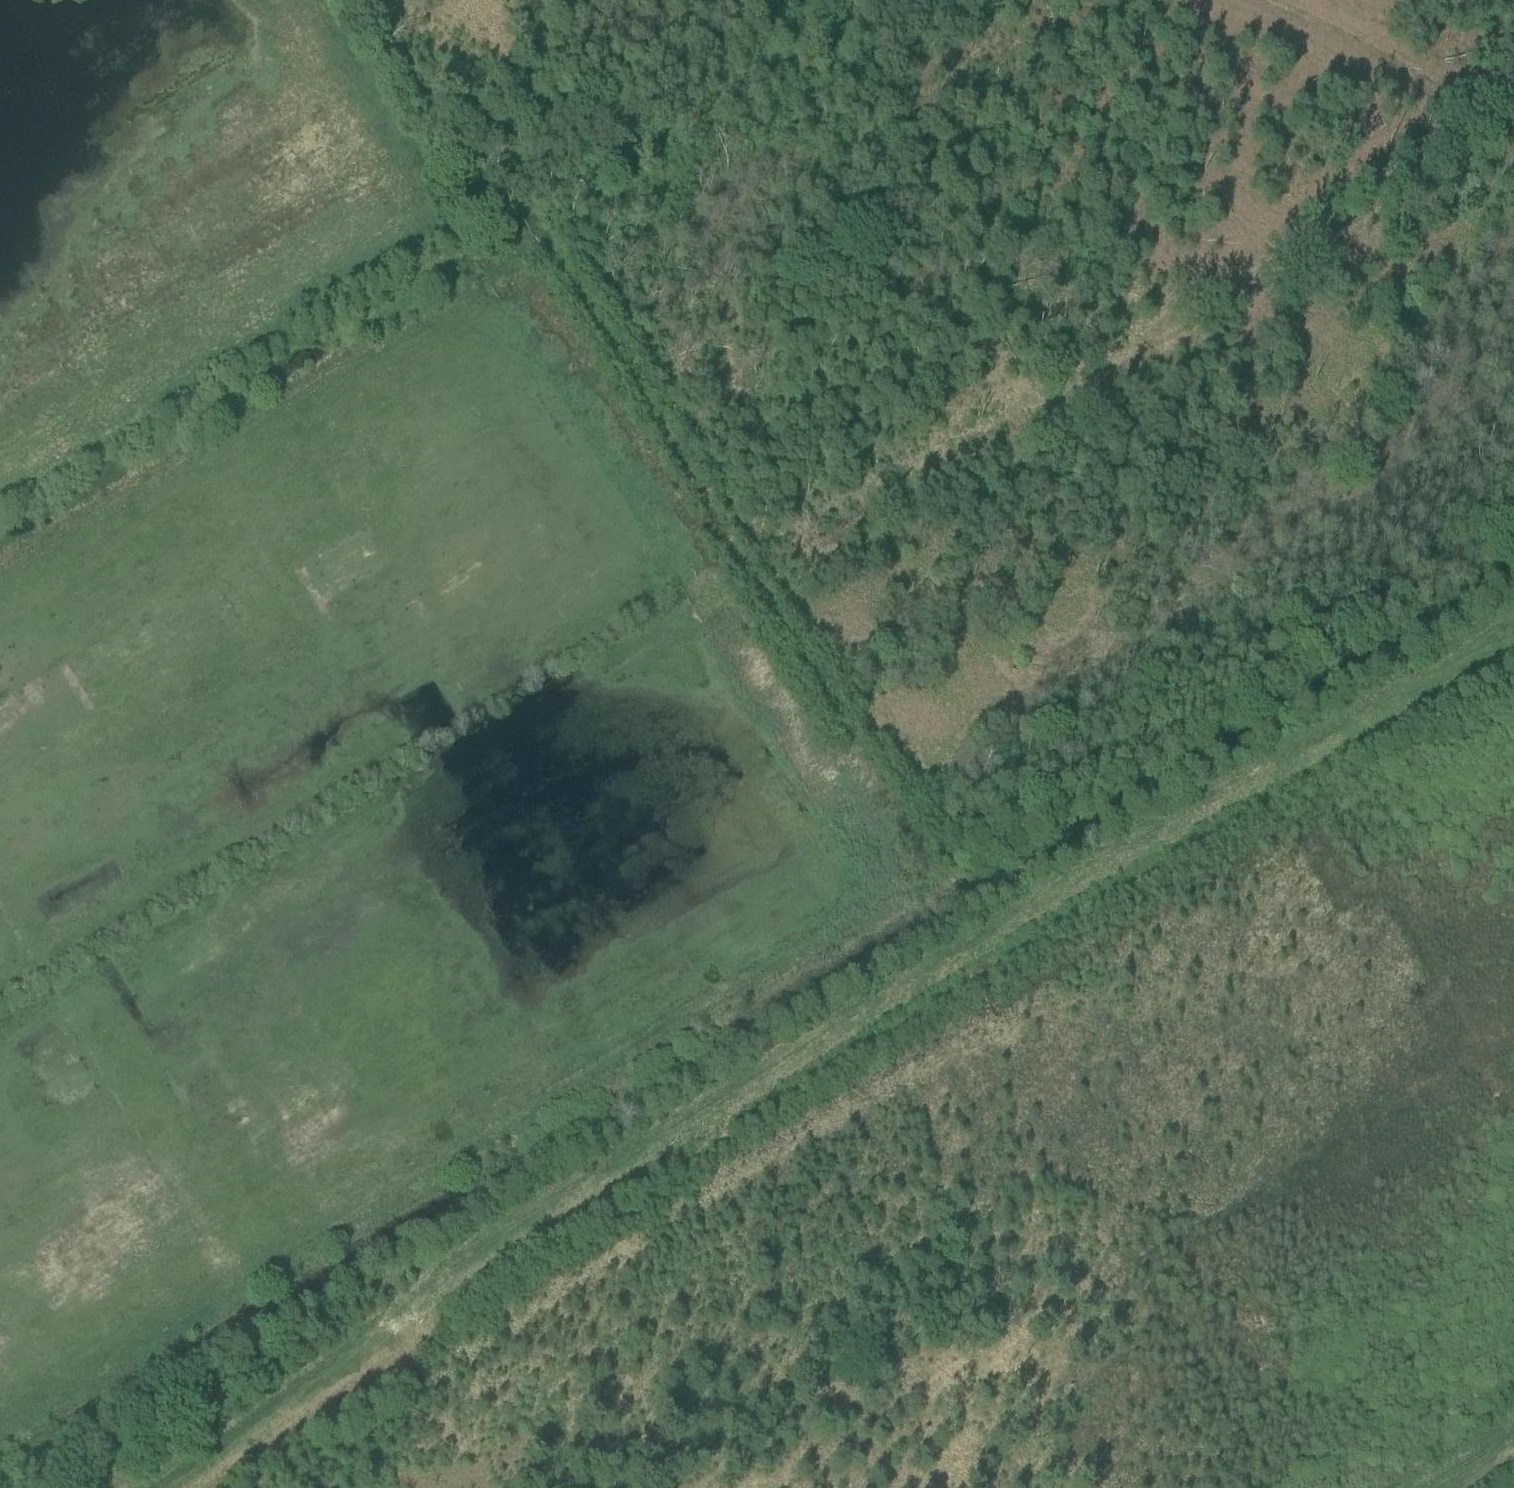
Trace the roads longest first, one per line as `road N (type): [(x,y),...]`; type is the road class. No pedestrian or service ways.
road 1 (track): [(180,1487),(470,1258),(1275,766),(1513,637)]

